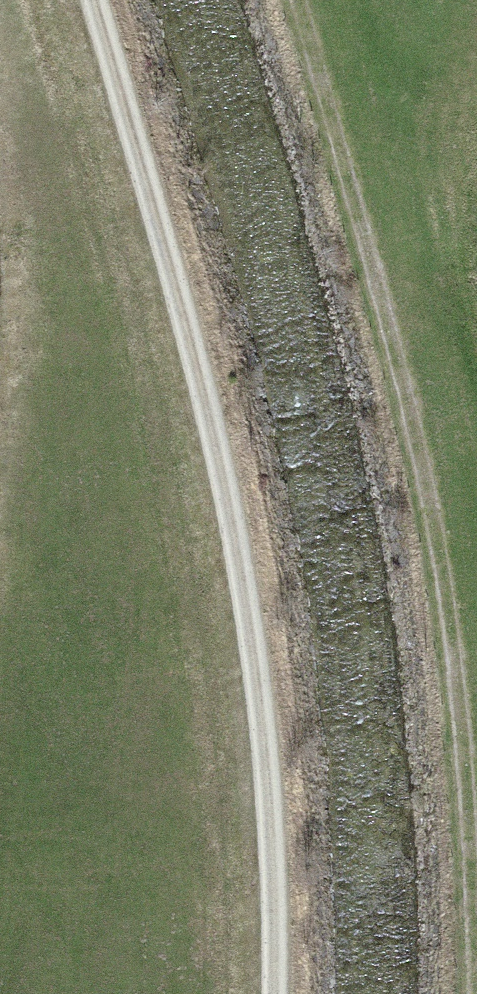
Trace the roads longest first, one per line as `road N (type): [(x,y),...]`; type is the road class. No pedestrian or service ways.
road 1 (track): [(267,993),(267,834),(218,467),(85,0)]
road 2 (track): [(476,894),(462,690),(434,501),(303,0)]

